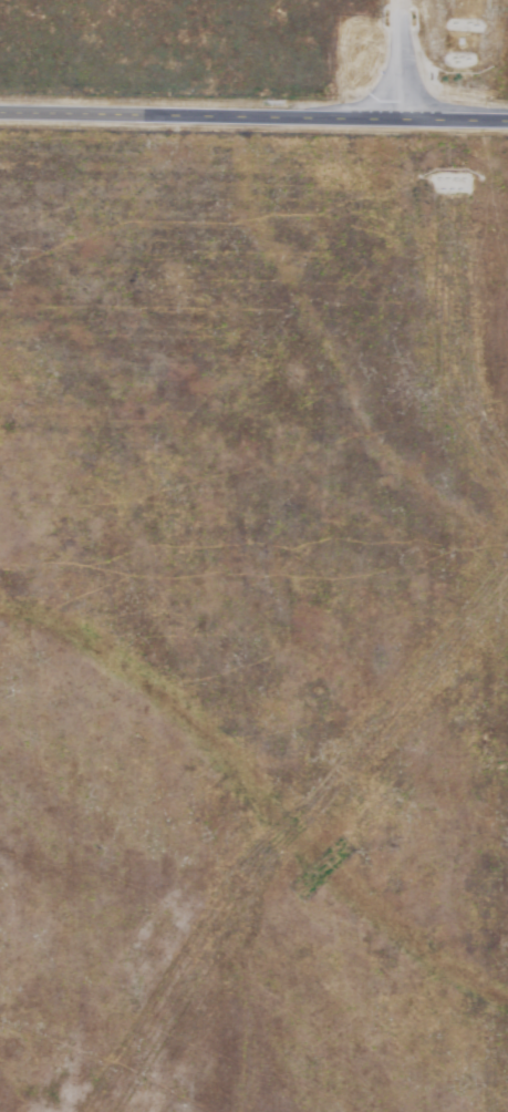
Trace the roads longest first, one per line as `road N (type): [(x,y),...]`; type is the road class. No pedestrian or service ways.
road 1 (secondary): [(507,117),(0,113)]

